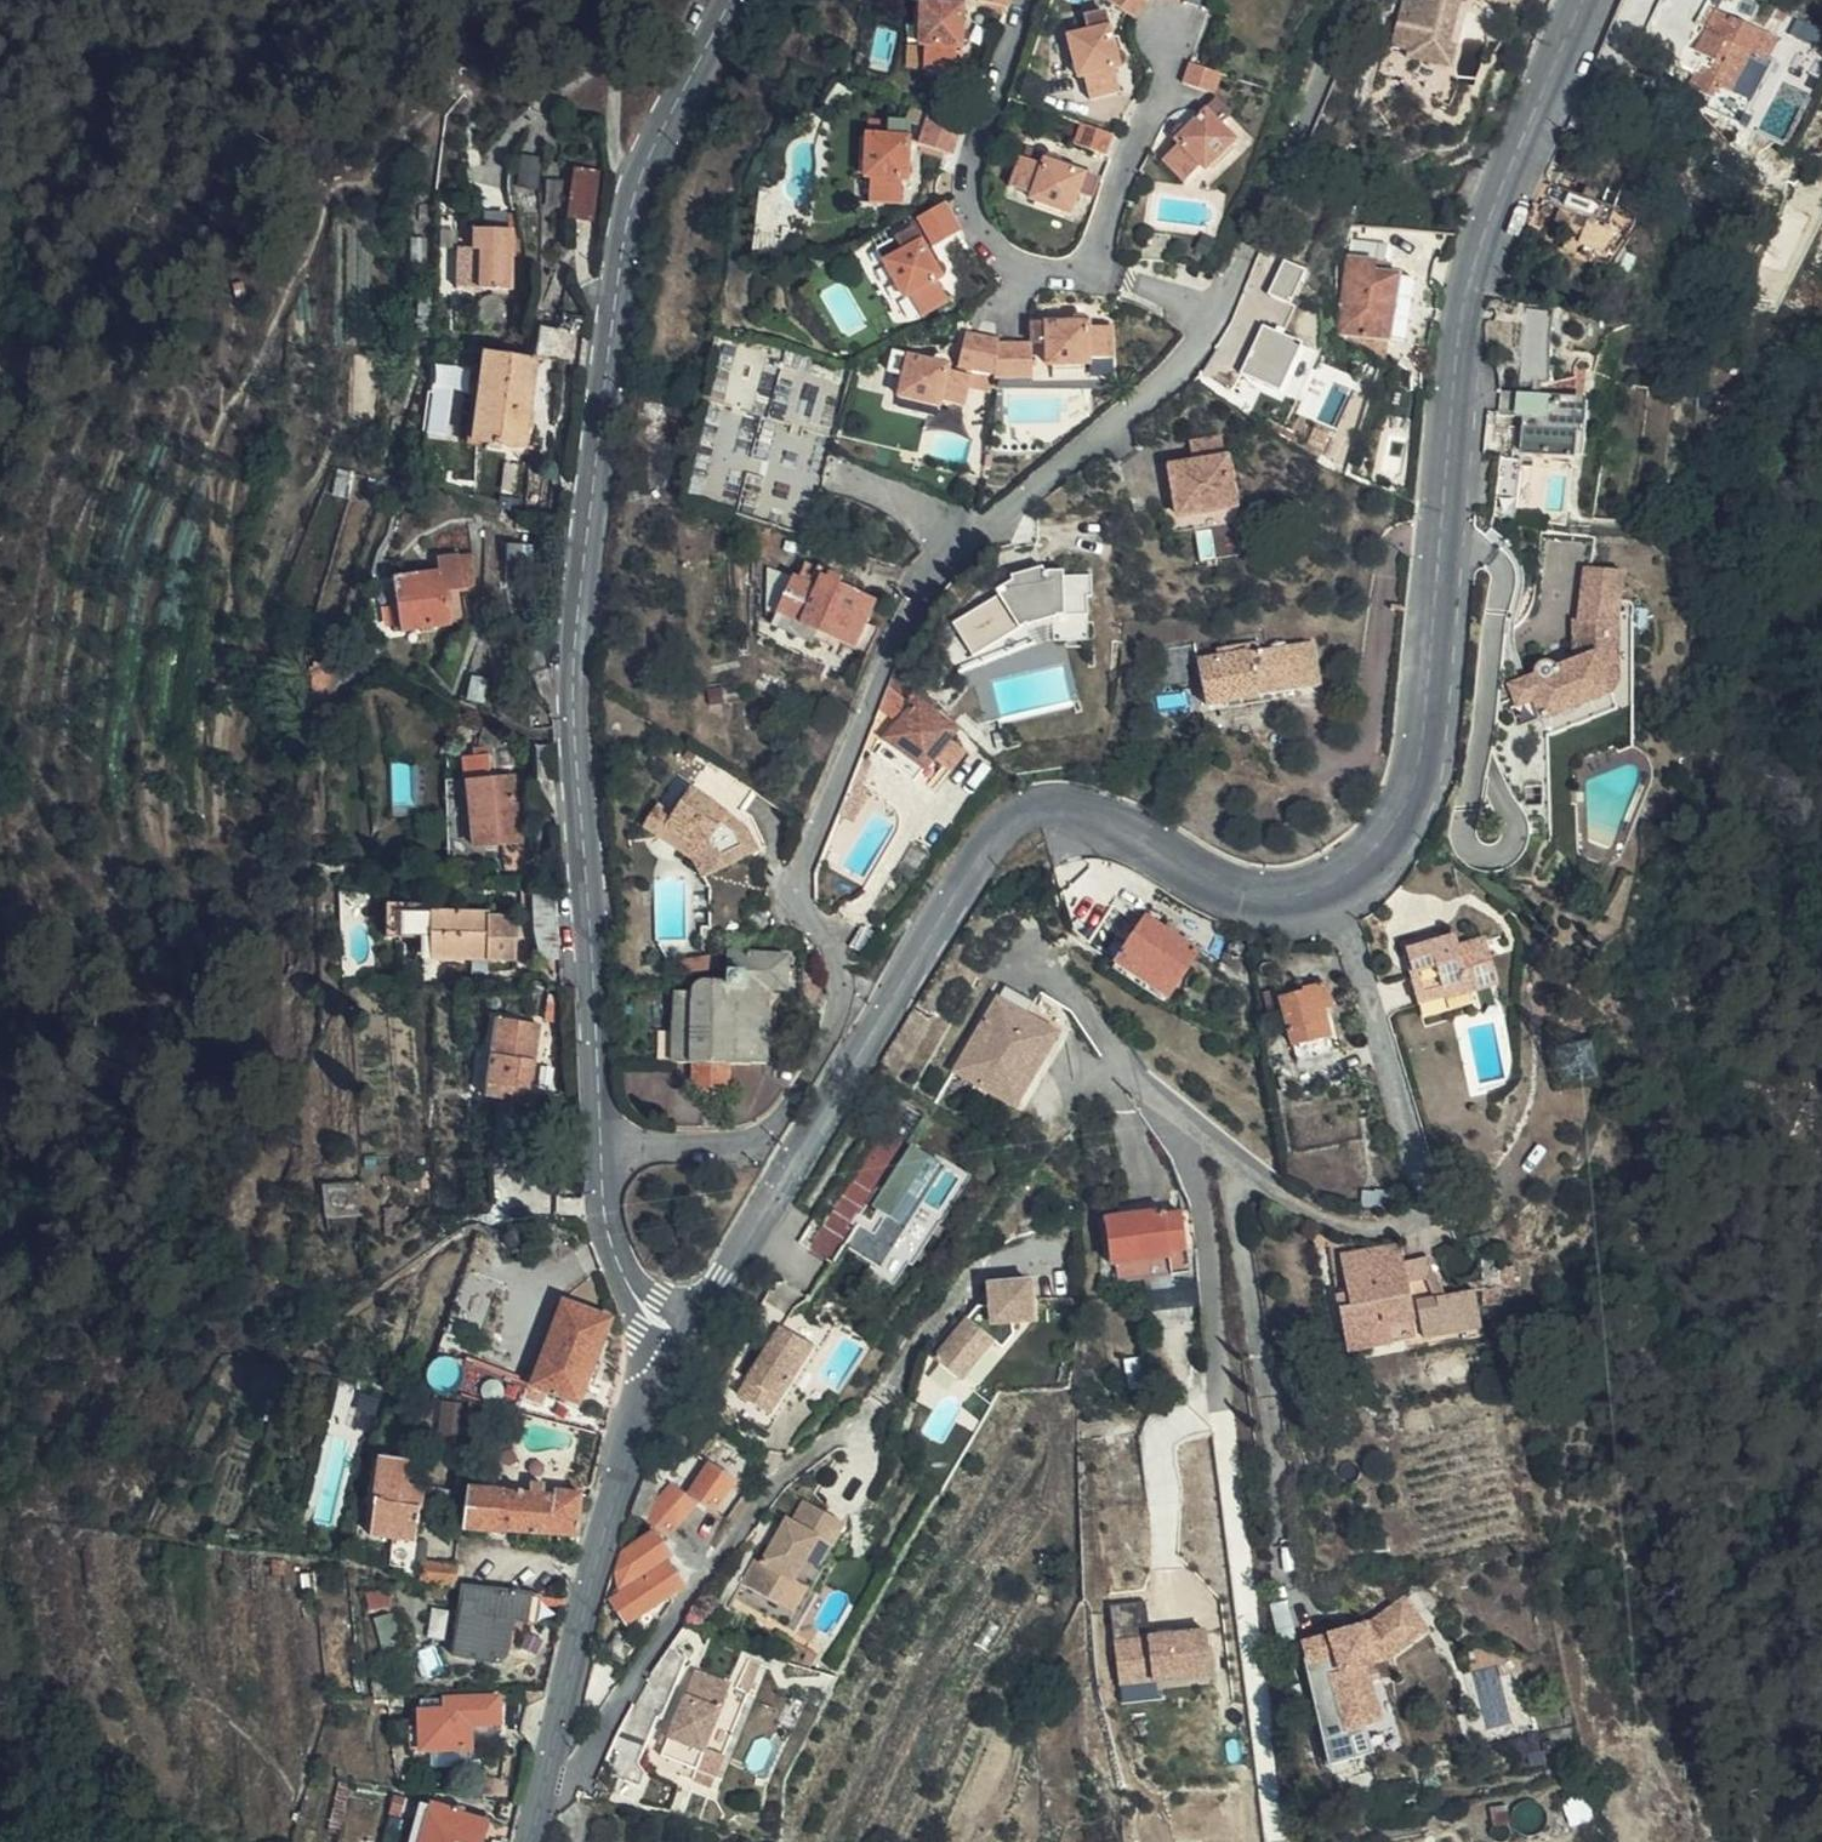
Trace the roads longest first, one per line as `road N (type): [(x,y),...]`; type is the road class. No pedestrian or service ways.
road 1 (tertiary): [(687,1338),(1002,828),(1019,815),(1062,809),(1100,814),(1228,890),(1272,898),(1324,885),(1365,860),(1403,808),(1422,741),(1460,329),(1482,246),(1584,0)]
road 2 (tertiary): [(687,1338),(648,1312),(625,1281),(609,1229),(573,729),(631,209),(651,155),(733,0)]
road 3 (tertiary): [(534,1841),(614,1504),(687,1338)]
road 4 (residential): [(1027,0),(970,176),(971,202),(983,228),(1020,261),(1047,270),(1099,267)]
road 5 (residential): [(1099,267),(1121,184),(1174,64),(1175,26)]
road 6 (residential): [(1215,317),(1099,267)]

